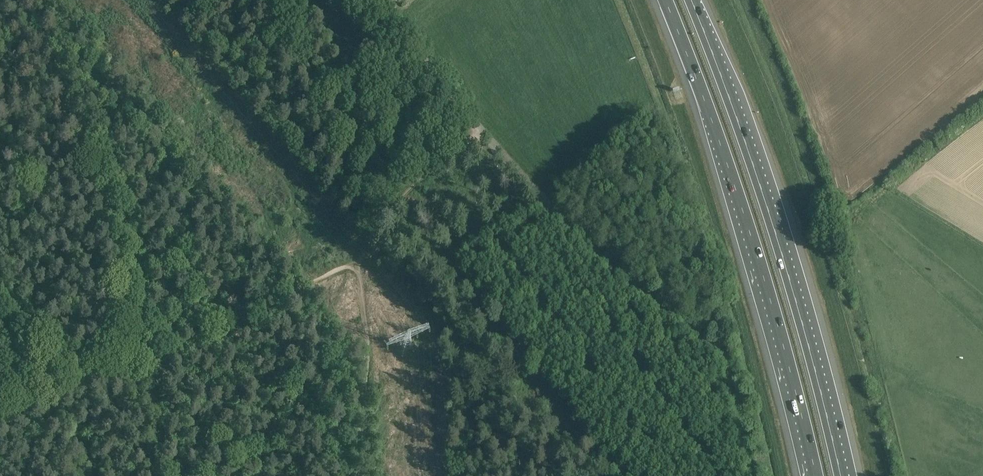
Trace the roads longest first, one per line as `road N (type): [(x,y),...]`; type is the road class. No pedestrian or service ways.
road 1 (unclassified): [(747,369),(585,237),(417,52),(387,0)]
road 2 (motorway): [(664,0),(758,256),(815,475)]
road 3 (motorway): [(840,475),(784,257),(692,0)]

